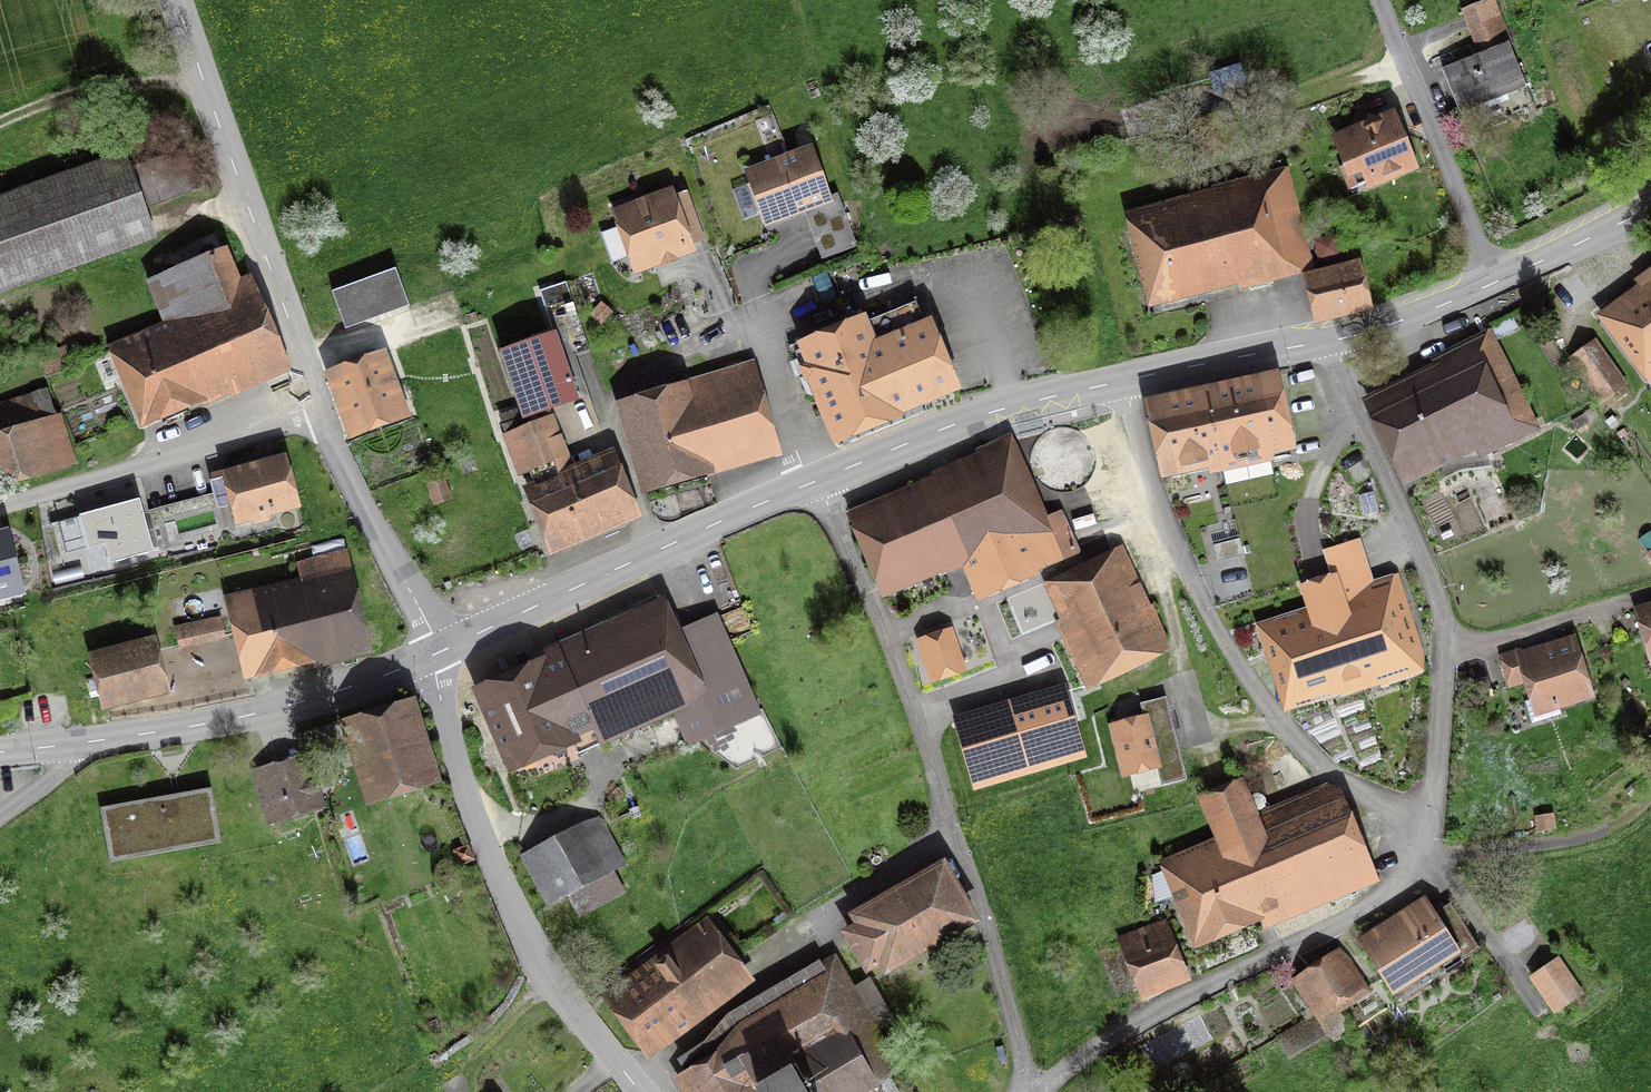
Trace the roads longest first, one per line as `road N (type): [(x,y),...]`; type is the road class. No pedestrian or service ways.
road 1 (residential): [(819,479),(1040,1090)]
road 2 (residential): [(1125,380),(1162,515),(1216,632),(1261,701),(1333,779),(1432,815)]
road 3 (residential): [(1432,815),(1446,688),(1440,608),(1331,341)]
road 4 (residential): [(1040,1090),(1131,1027),(1371,907),(1413,864),(1432,815)]
road 5 (tertiary): [(430,657),(494,860),(551,973),(640,1091)]
road 6 (tertiary): [(177,0),(318,405)]
road 7 (secondary): [(442,651),(819,479)]
road 8 (secondary): [(68,746),(260,714),(430,657)]
road 9 (residential): [(0,505),(186,454),(318,405)]
road 10 (secondary): [(819,479),(981,415),(1125,380)]
road 11 (residential): [(1493,284),(1378,0)]
road 12 (tertiary): [(318,405),(347,477),(442,651)]
road 13 (track): [(1650,790),(1629,813),(1575,839),(1446,854),(1421,849)]
road 14 (secondary): [(1125,380),(1331,341)]
road 15 (secondary): [(1493,284),(1650,208)]
road 16 (secondary): [(1331,341),(1493,284)]

